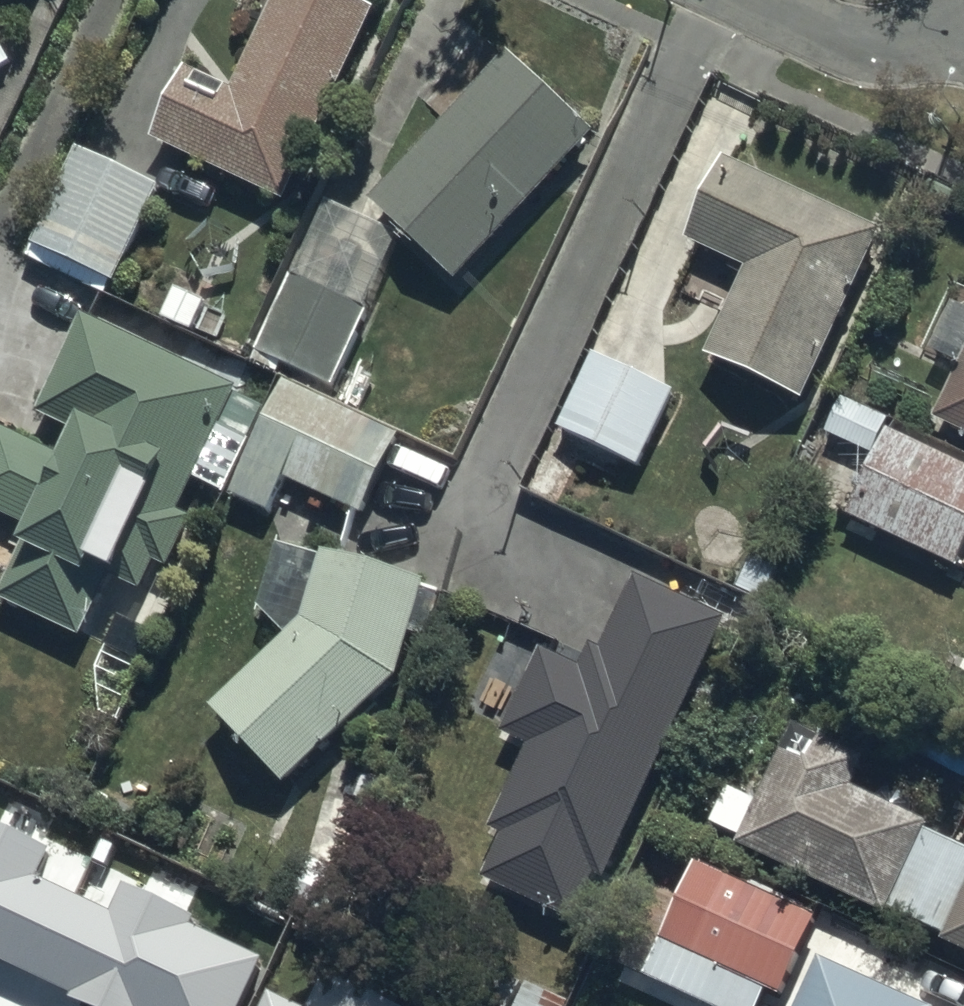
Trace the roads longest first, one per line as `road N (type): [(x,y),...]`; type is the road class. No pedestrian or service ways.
road 1 (residential): [(963,89),(764,0)]

